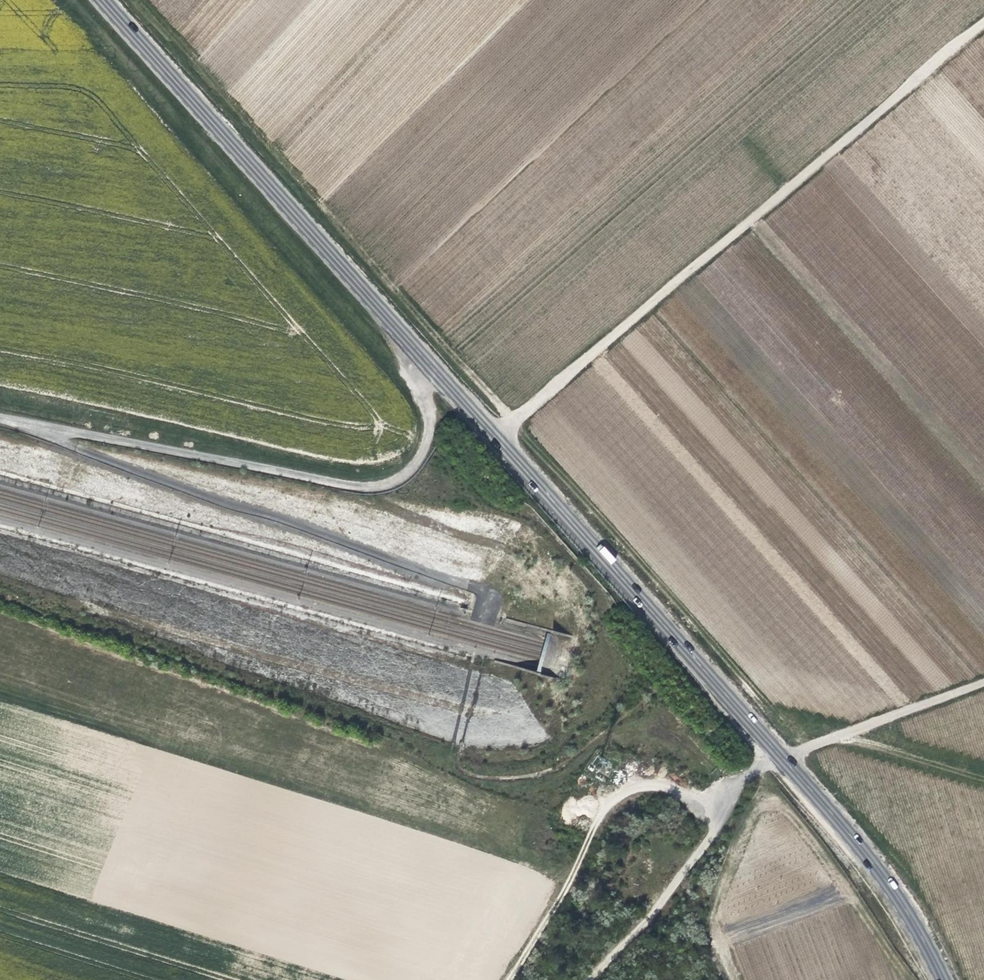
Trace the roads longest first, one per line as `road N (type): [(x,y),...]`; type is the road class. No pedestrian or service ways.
road 1 (secondary): [(421,354),(845,828),(900,901),(943,979)]
road 2 (track): [(983,28),(495,438)]
road 3 (unclassified): [(421,354),(428,440),(409,471),(379,487),(0,421)]
road 4 (track): [(983,683),(779,753),(749,778),(684,873),(590,979)]
road 5 (secondary): [(102,0),(421,354)]
road 6 (track): [(735,979),(713,914),(767,802),(791,817),(909,979)]
road 7 (track): [(512,979),(599,825),(628,794),(659,787),(721,818)]

